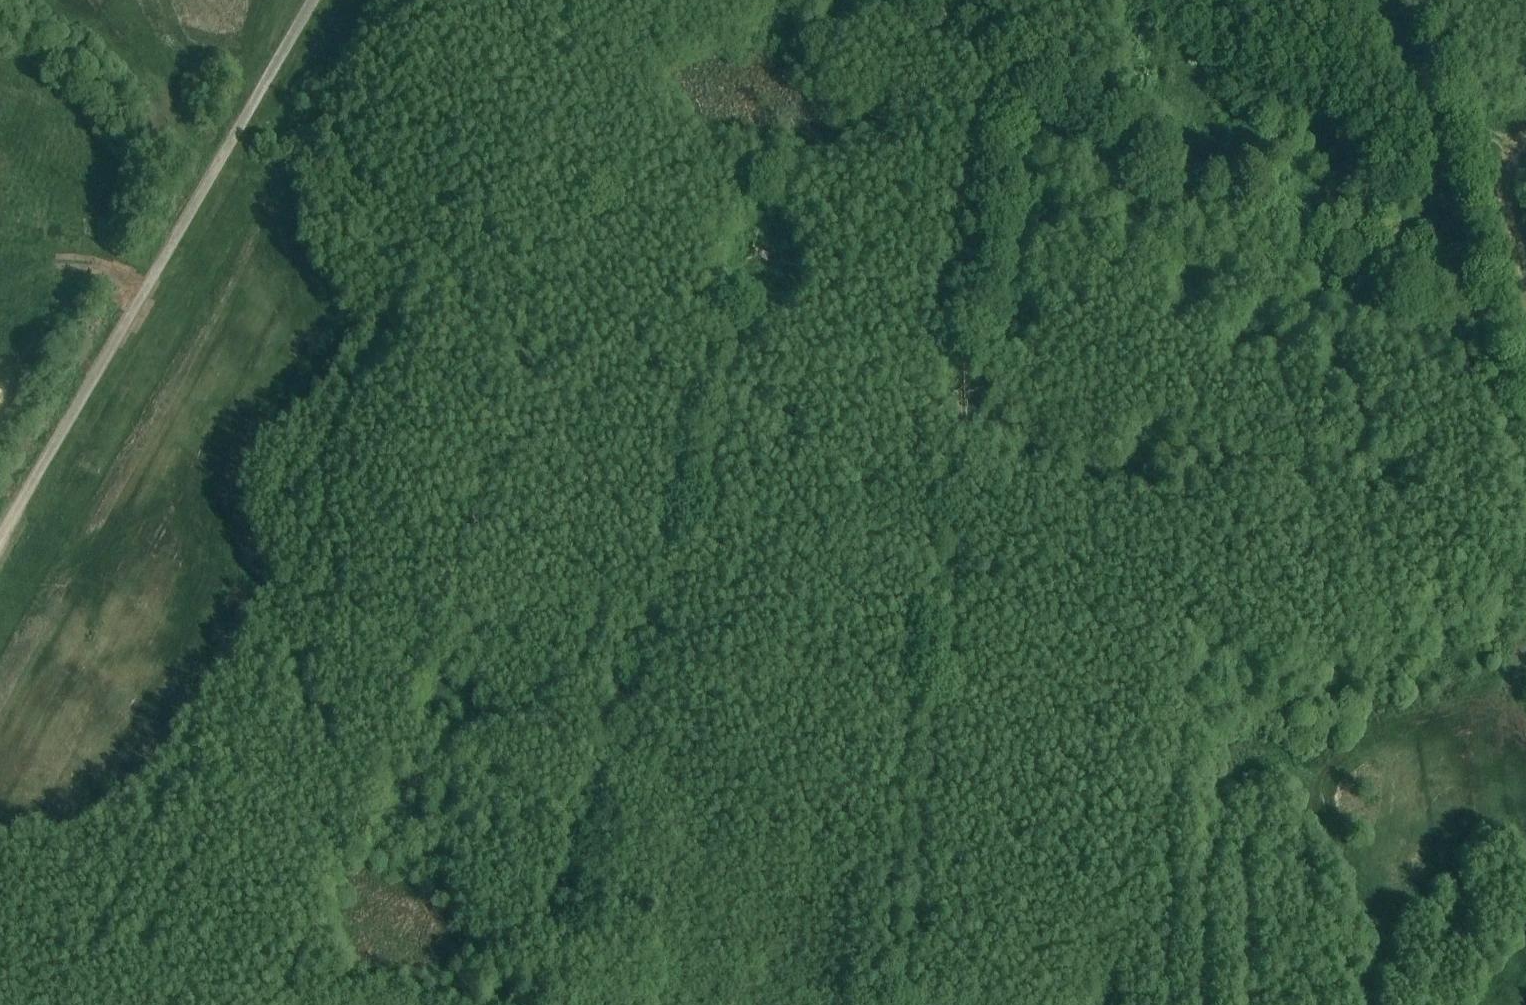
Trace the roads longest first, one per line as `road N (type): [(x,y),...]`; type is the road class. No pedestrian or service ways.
road 1 (track): [(313,0),(0,539)]
road 2 (track): [(1525,298),(1502,179),(1525,141)]

